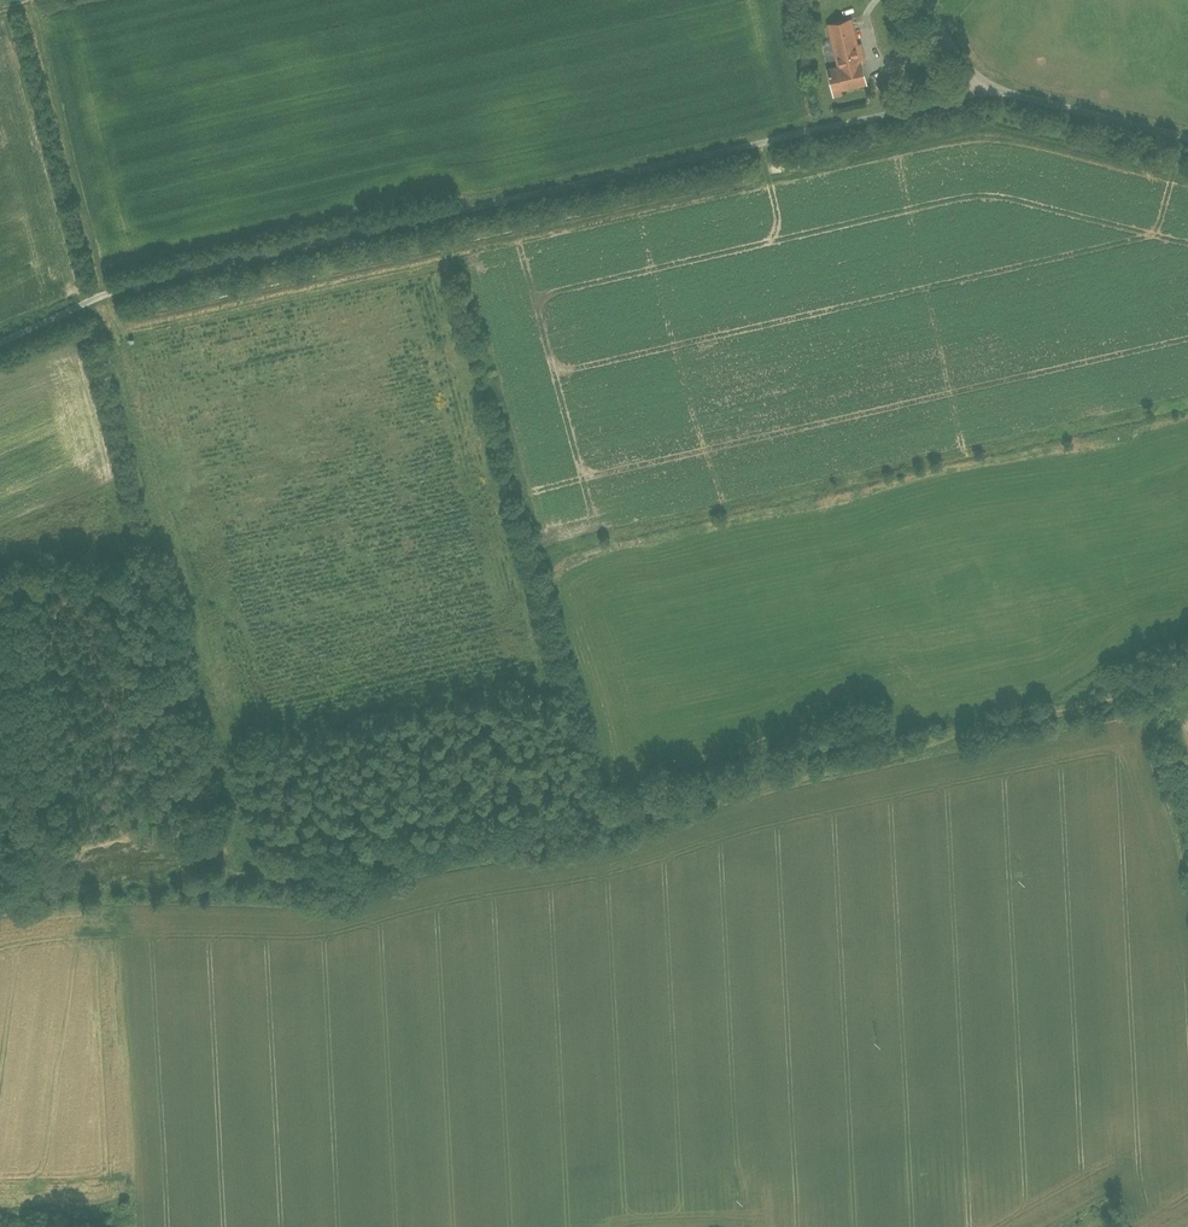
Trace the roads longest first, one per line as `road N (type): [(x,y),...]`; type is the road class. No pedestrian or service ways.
road 1 (residential): [(970,93),(101,296),(0,343)]
road 2 (residential): [(970,93),(1187,139)]

